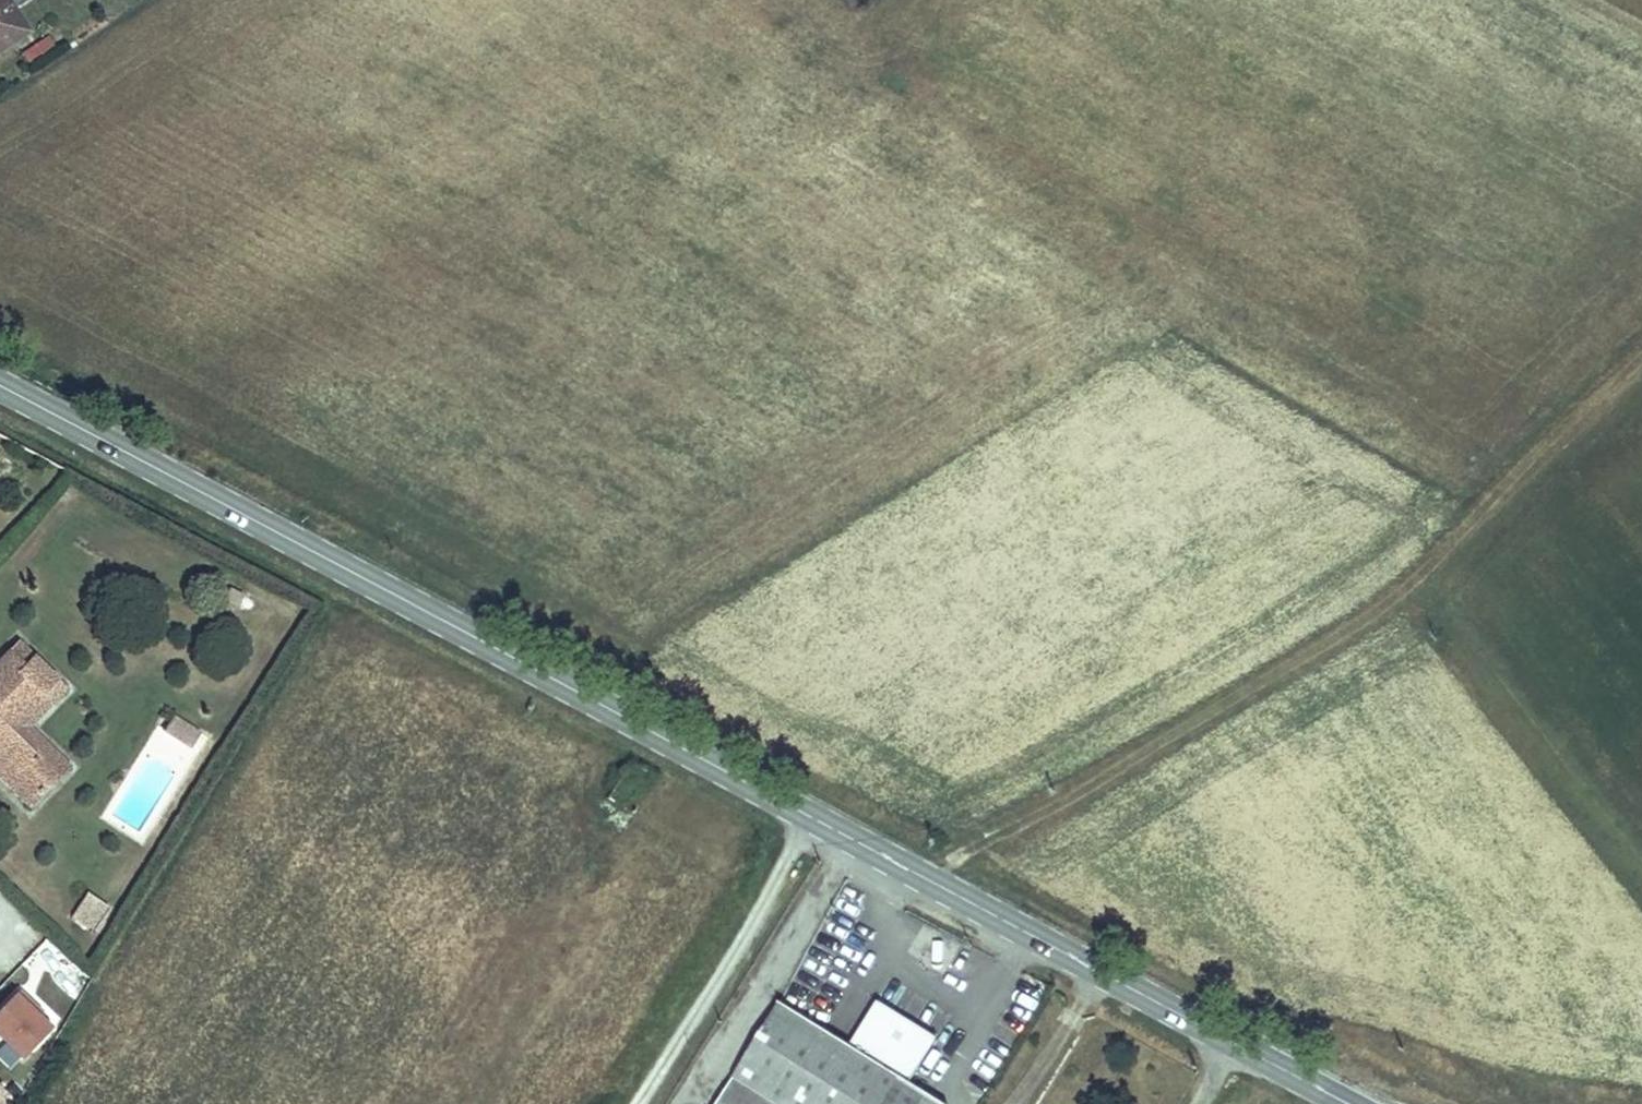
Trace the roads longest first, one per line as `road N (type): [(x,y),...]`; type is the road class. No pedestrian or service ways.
road 1 (secondary): [(1350,1103),(0,386)]

